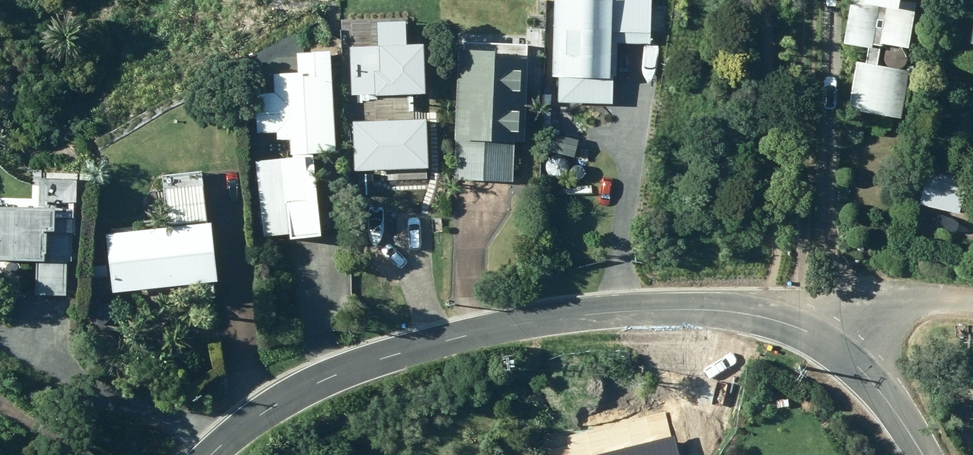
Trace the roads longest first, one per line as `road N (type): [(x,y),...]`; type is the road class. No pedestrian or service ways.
road 1 (tertiary): [(205,454),(295,391),(508,327),(614,311),(757,309),(836,348)]
road 2 (residential): [(836,348),(896,315),(972,316)]
road 3 (tertiary): [(836,348),(895,410),(923,454)]

